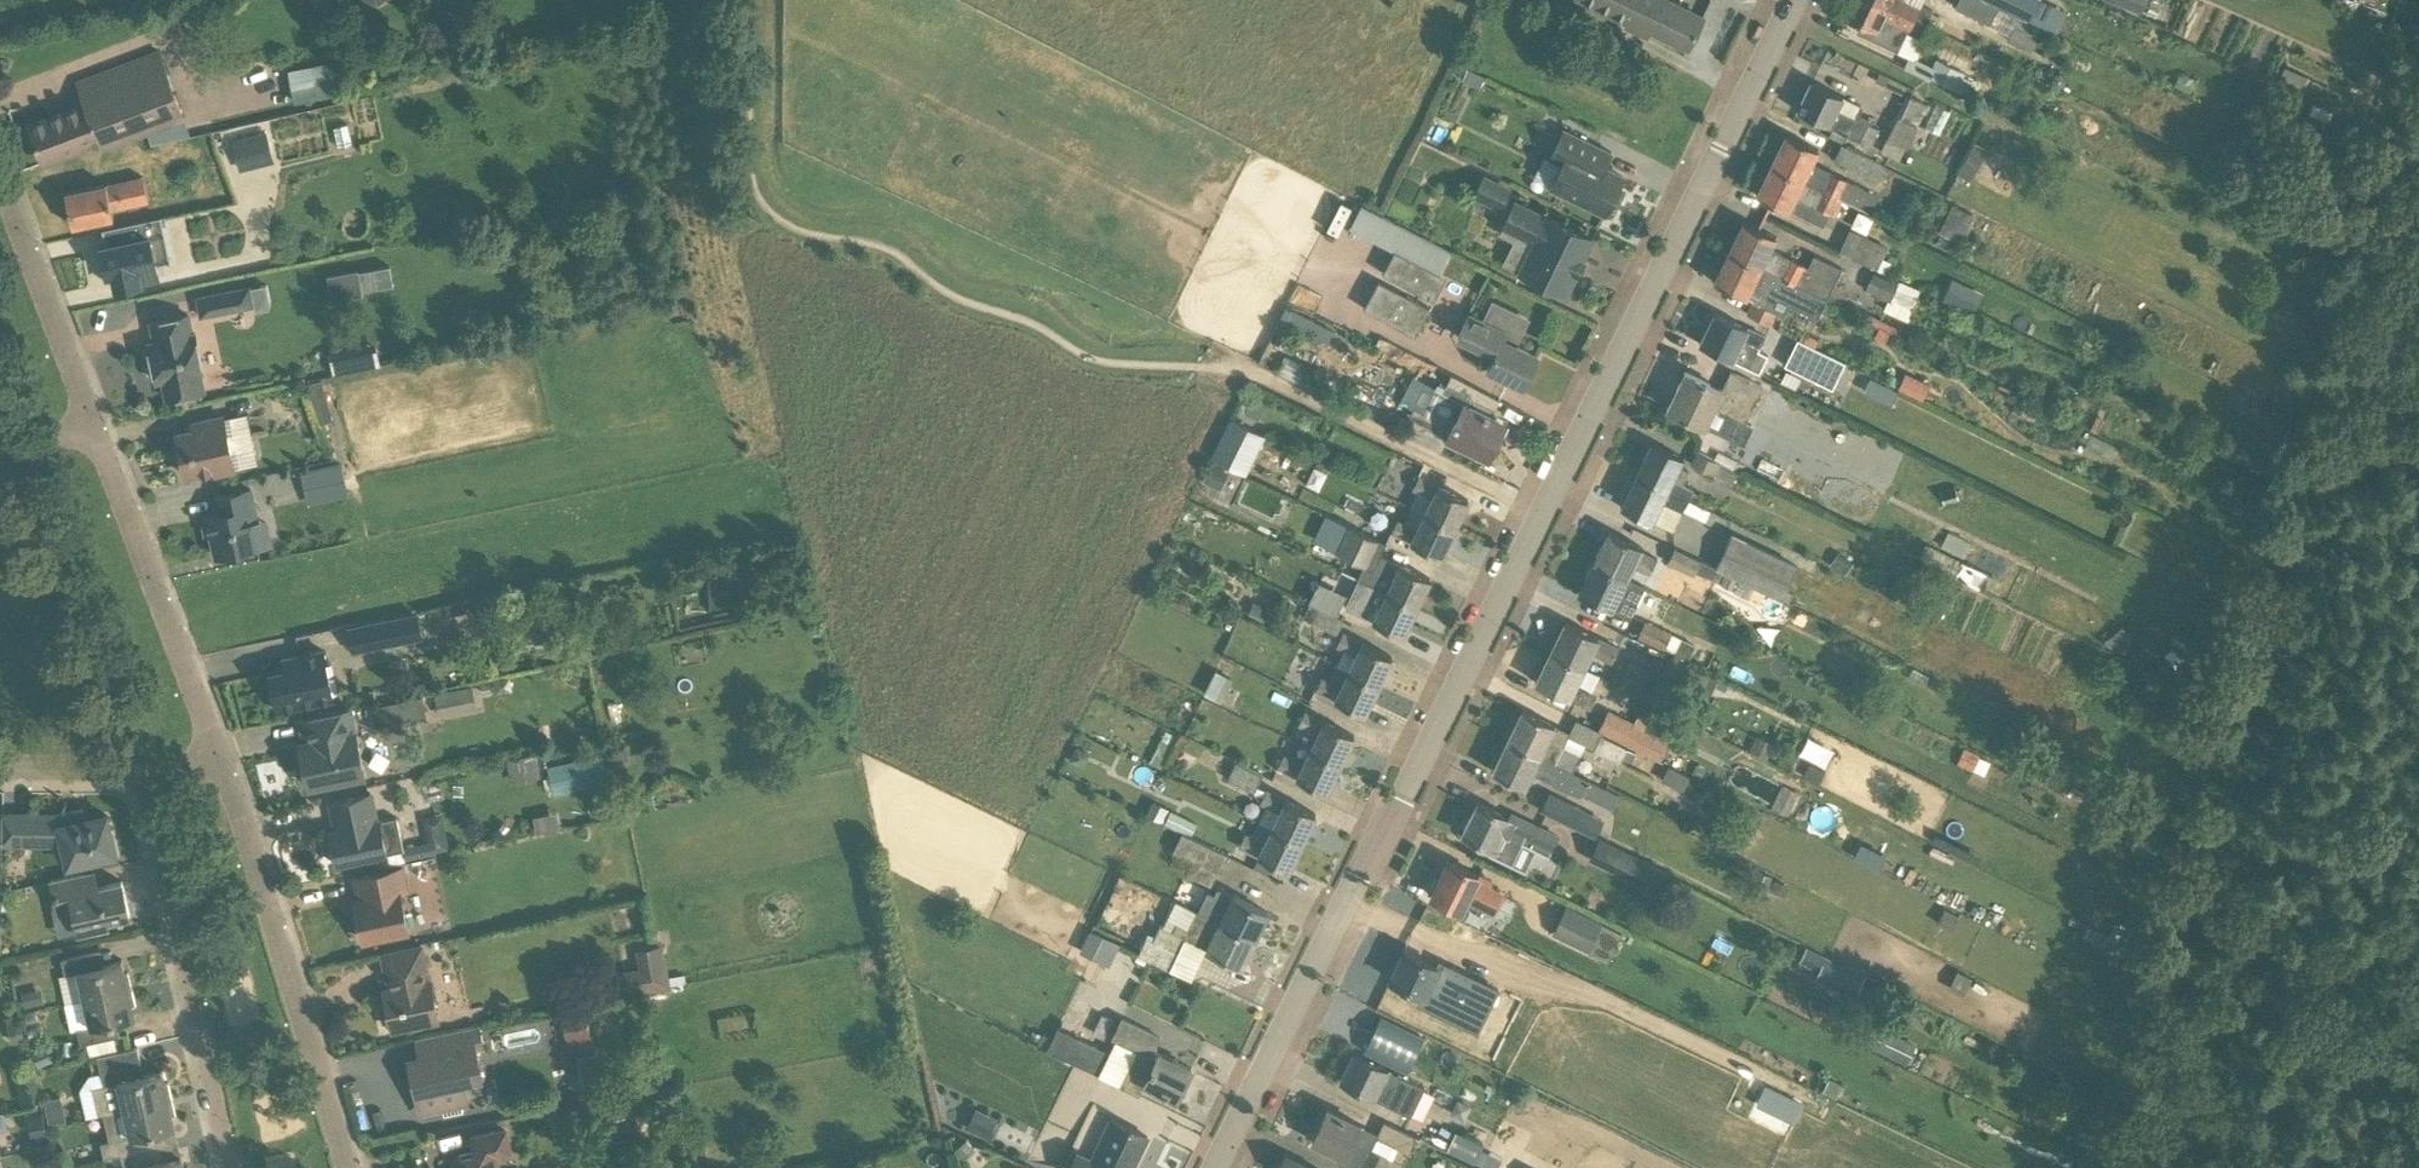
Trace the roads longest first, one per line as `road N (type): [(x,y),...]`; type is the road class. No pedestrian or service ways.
road 1 (residential): [(1220,1167),(1794,0)]
road 2 (residential): [(224,761),(349,1167)]
road 3 (residential): [(146,780),(233,1167)]
road 4 (residential): [(93,424),(103,476),(224,761)]
road 5 (residential): [(0,154),(93,424)]
road 6 (residential): [(0,768),(146,780)]

